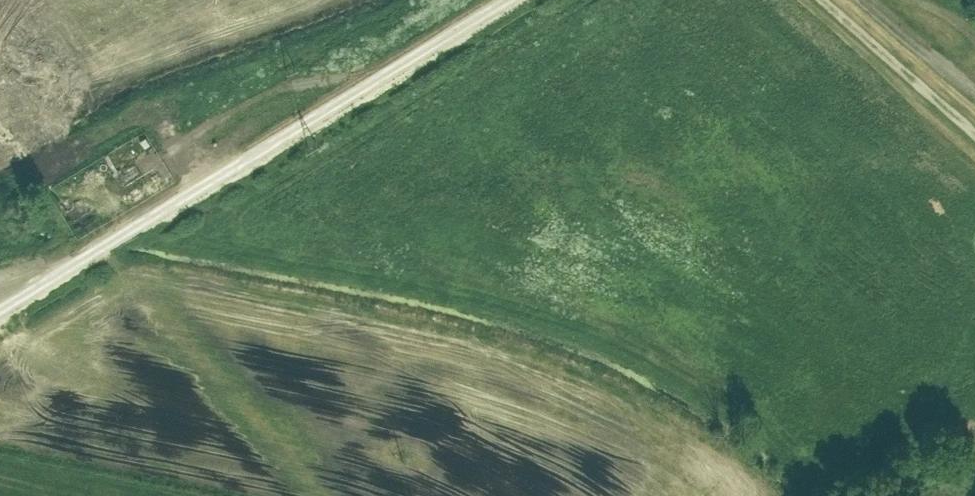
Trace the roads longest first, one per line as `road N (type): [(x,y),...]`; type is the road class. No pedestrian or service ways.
road 1 (track): [(493,0),(0,303)]
road 2 (track): [(865,0),(974,92)]

